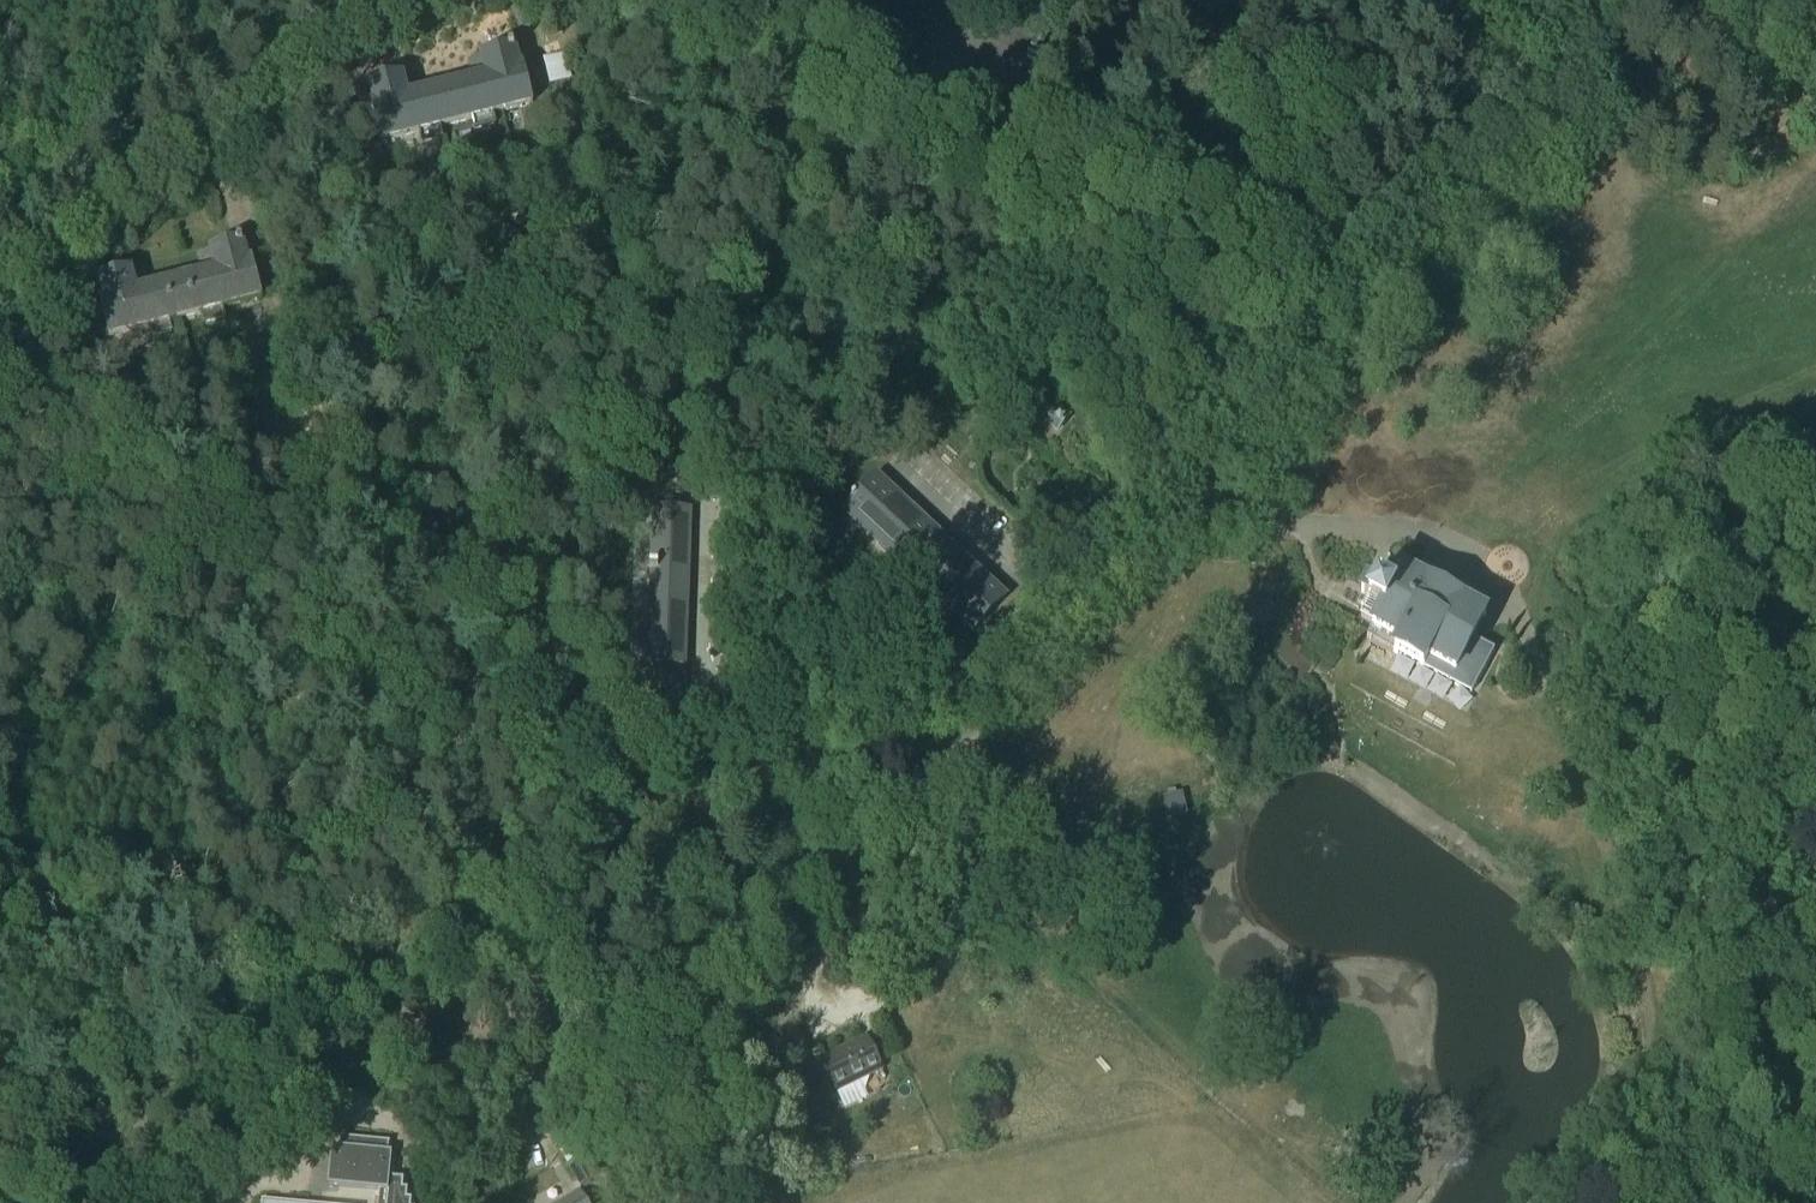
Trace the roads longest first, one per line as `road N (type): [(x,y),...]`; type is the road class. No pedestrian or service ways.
road 1 (track): [(90,261),(0,350)]

